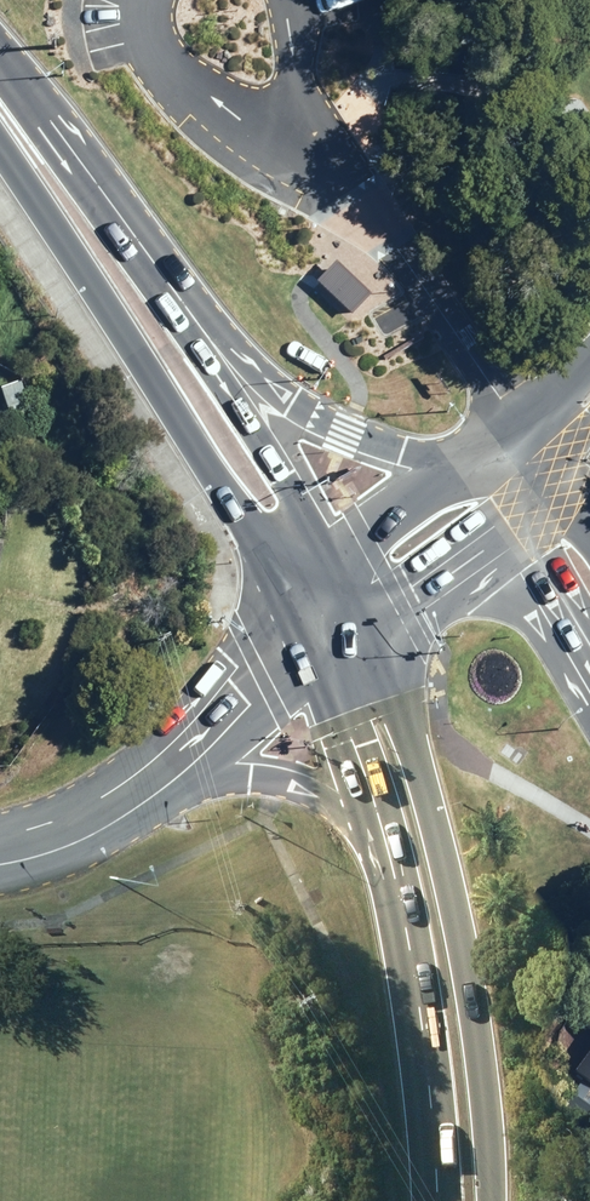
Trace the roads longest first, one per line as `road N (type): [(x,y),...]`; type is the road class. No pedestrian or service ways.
road 1 (primary): [(309,635),(128,317),(0,134)]
road 2 (primary): [(375,631),(416,752),(459,939),(494,1200)]
road 3 (primary): [(170,289),(249,370),(330,424),(413,450),(485,448)]
road 4 (primary): [(437,1200),(396,880)]
road 5 (primary): [(170,289),(340,561)]
road 6 (primary): [(396,880),(368,835),(321,803),(260,784),(210,786),(138,805)]
road 7 (primary): [(0,63),(170,289)]
road 8 (primary): [(396,880),(374,778),(309,635)]
road 9 (tertiary): [(138,805),(203,755),(309,635)]
road 10 (secondary): [(340,561),(485,448)]
road 11 (secondary): [(510,520),(375,631)]
road 12 (tertiary): [(0,863),(43,856),(138,805)]
road 13 (secondary): [(589,643),(510,520)]
road 14 (secondary): [(485,448),(589,361)]

